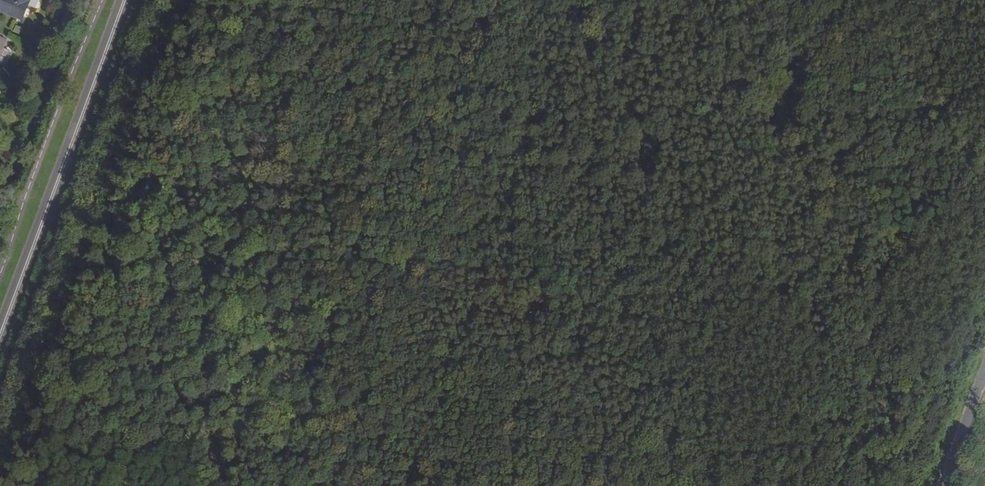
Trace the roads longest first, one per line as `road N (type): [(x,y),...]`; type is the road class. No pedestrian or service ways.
road 1 (tertiary): [(0,332),(120,0)]
road 2 (unclassified): [(984,371),(940,485)]

